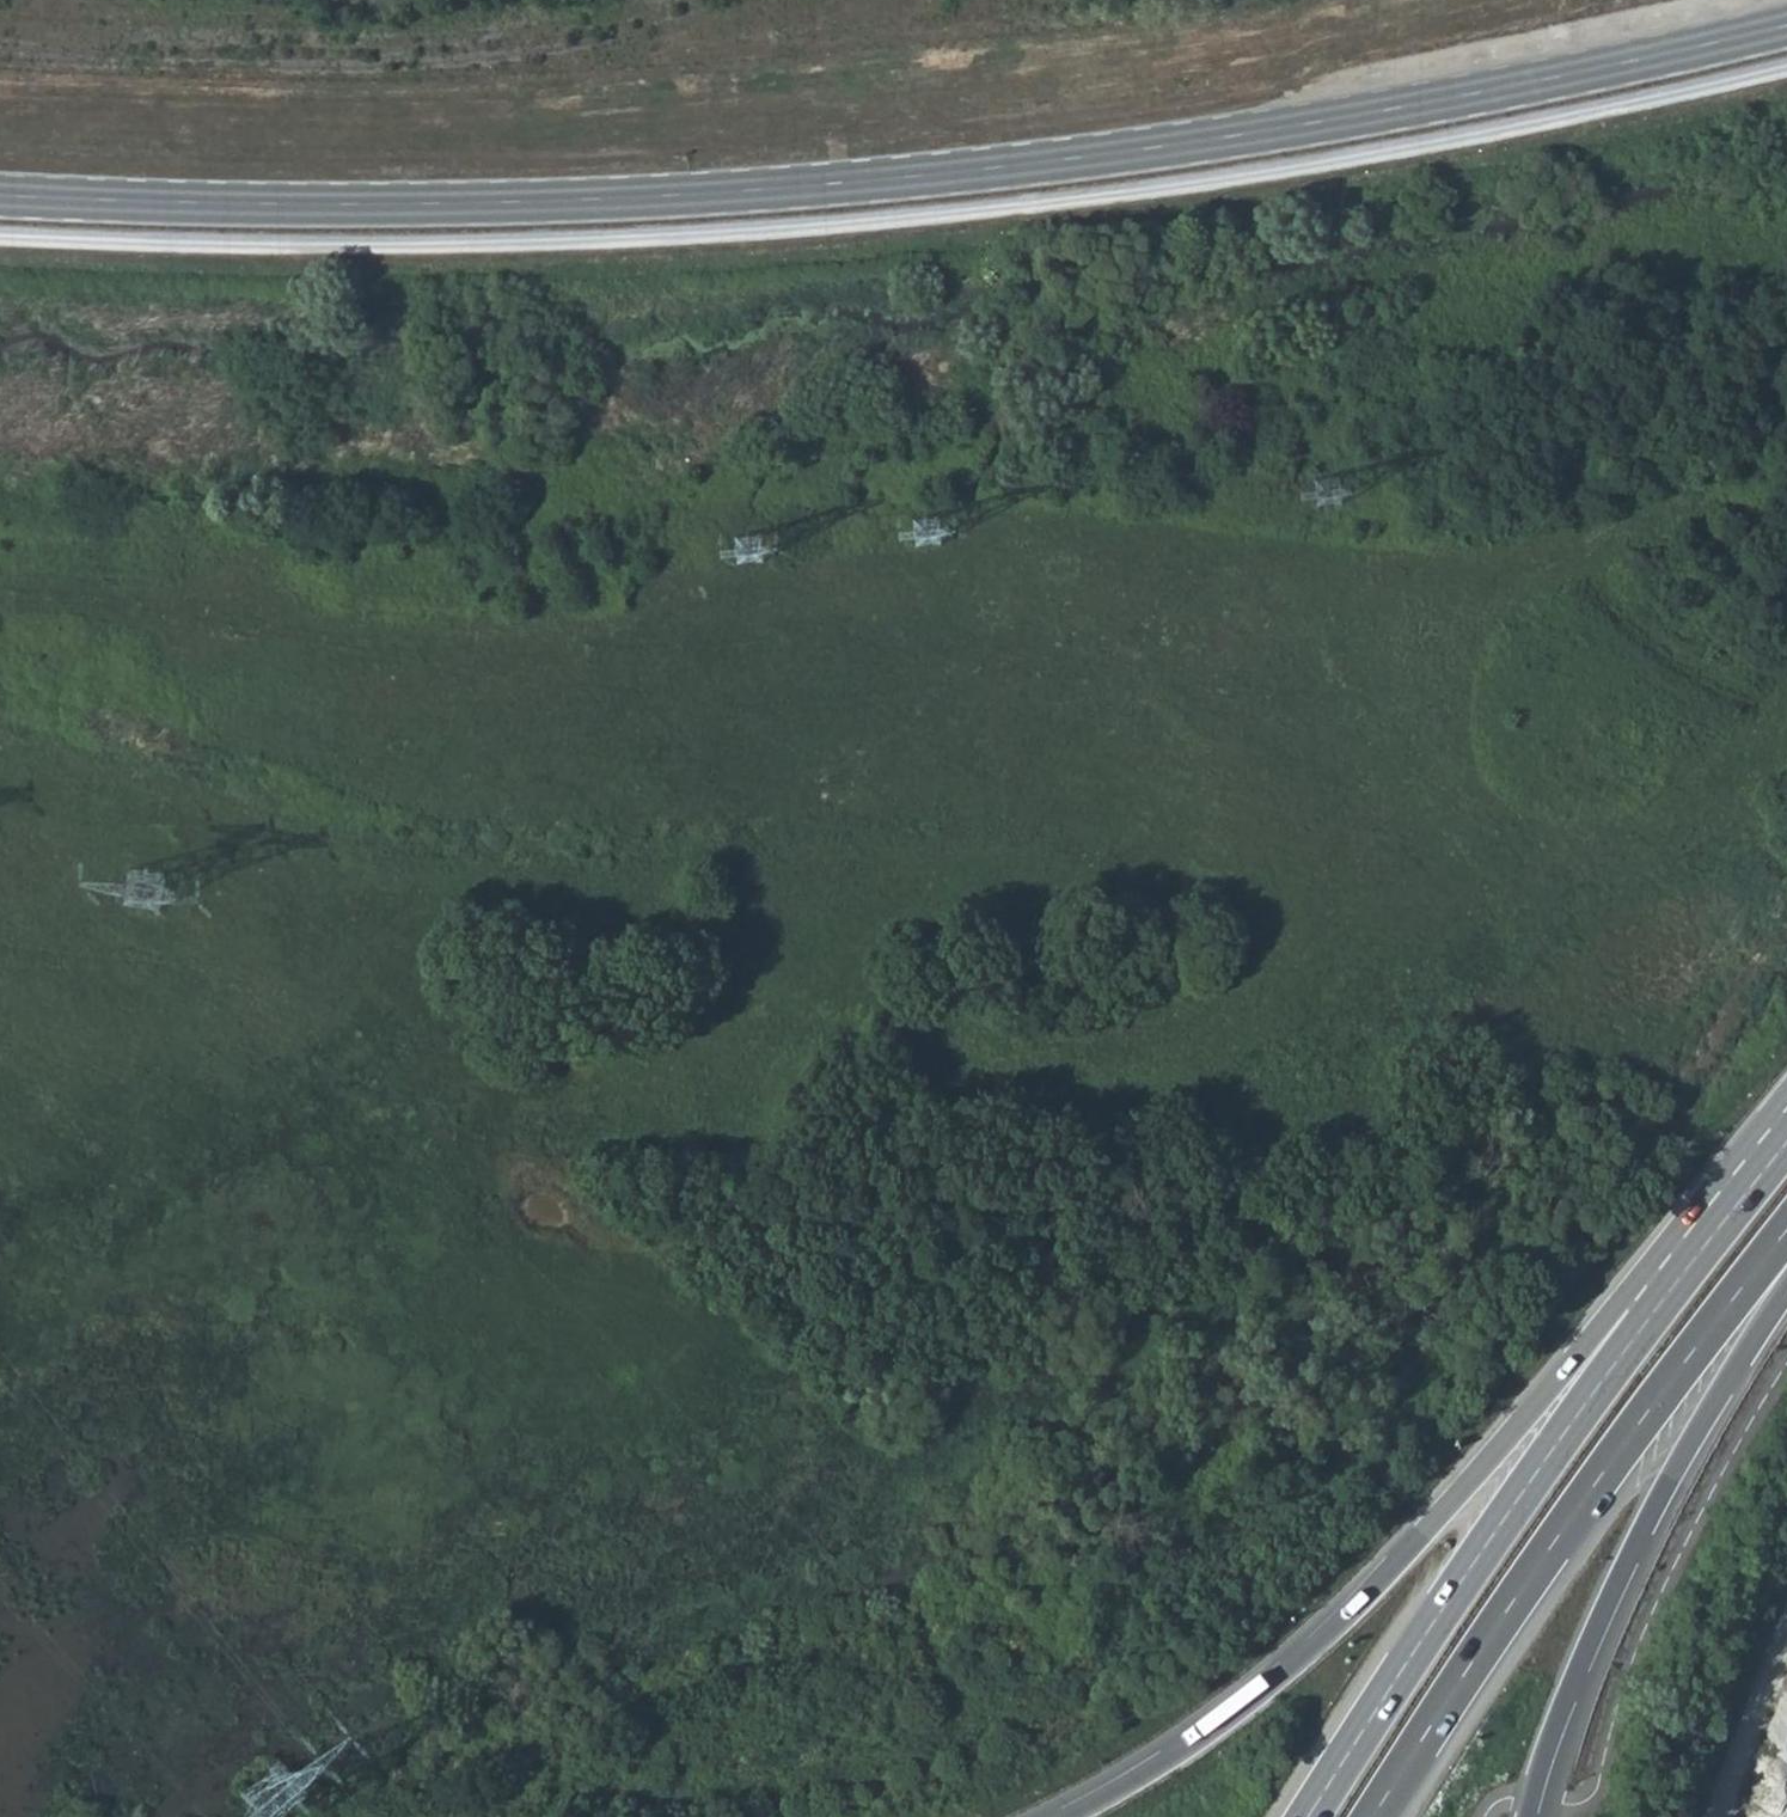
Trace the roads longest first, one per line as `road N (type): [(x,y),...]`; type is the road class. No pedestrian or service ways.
road 1 (unclassified): [(0,201),(429,205),(809,187),(1144,151),(1621,65),(1786,24)]
road 2 (trunk): [(1672,1286),(1618,1306),(1492,1460),(1329,1627),(1209,1732),(1062,1816)]
road 3 (trunk): [(1373,1816),(1651,1393),(1786,1227)]
road 4 (trunk): [(1672,1286),(1485,1546),(1322,1796)]
road 5 (trunk): [(1529,1816),(1611,1598),(1697,1430),(1786,1282)]
road 6 (track): [(1786,1633),(1748,1717),(1718,1816)]
road 7 (trunk): [(1786,1141),(1672,1286)]

